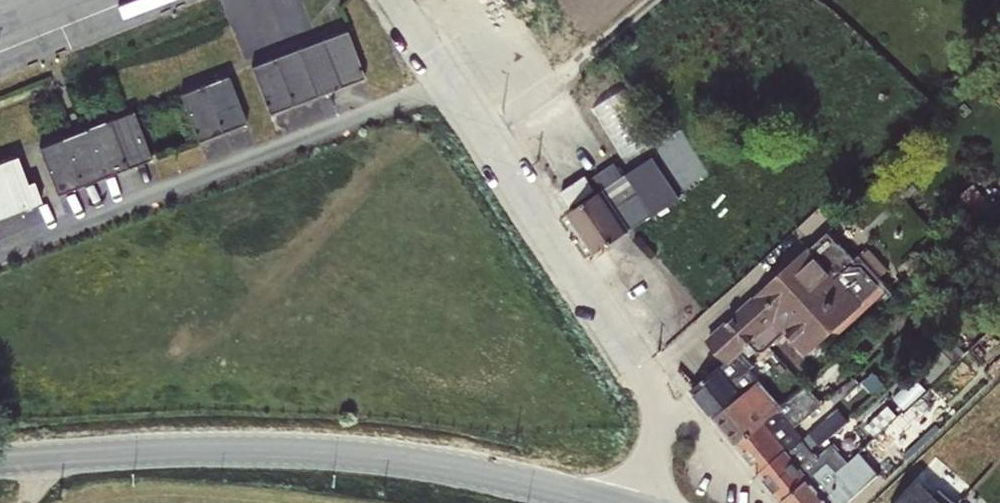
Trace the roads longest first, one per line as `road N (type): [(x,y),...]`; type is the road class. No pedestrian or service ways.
road 1 (residential): [(605,502),(352,452),(211,447),(37,459)]
road 2 (residential): [(626,502),(658,441),(652,390),(440,77)]
road 3 (residential): [(440,77),(0,246)]

